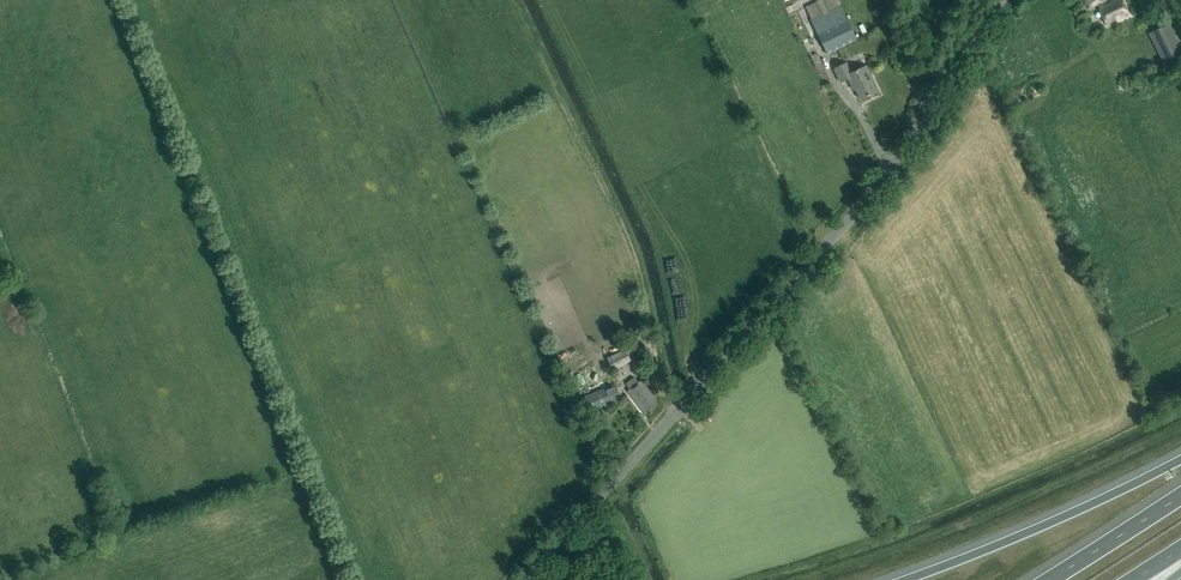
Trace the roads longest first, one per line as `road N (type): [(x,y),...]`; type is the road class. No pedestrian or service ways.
road 1 (unclassified): [(530,579),(902,149),(997,0)]
road 2 (motorway): [(1180,460),(907,579)]
road 3 (motorway): [(1180,494),(1047,579)]

